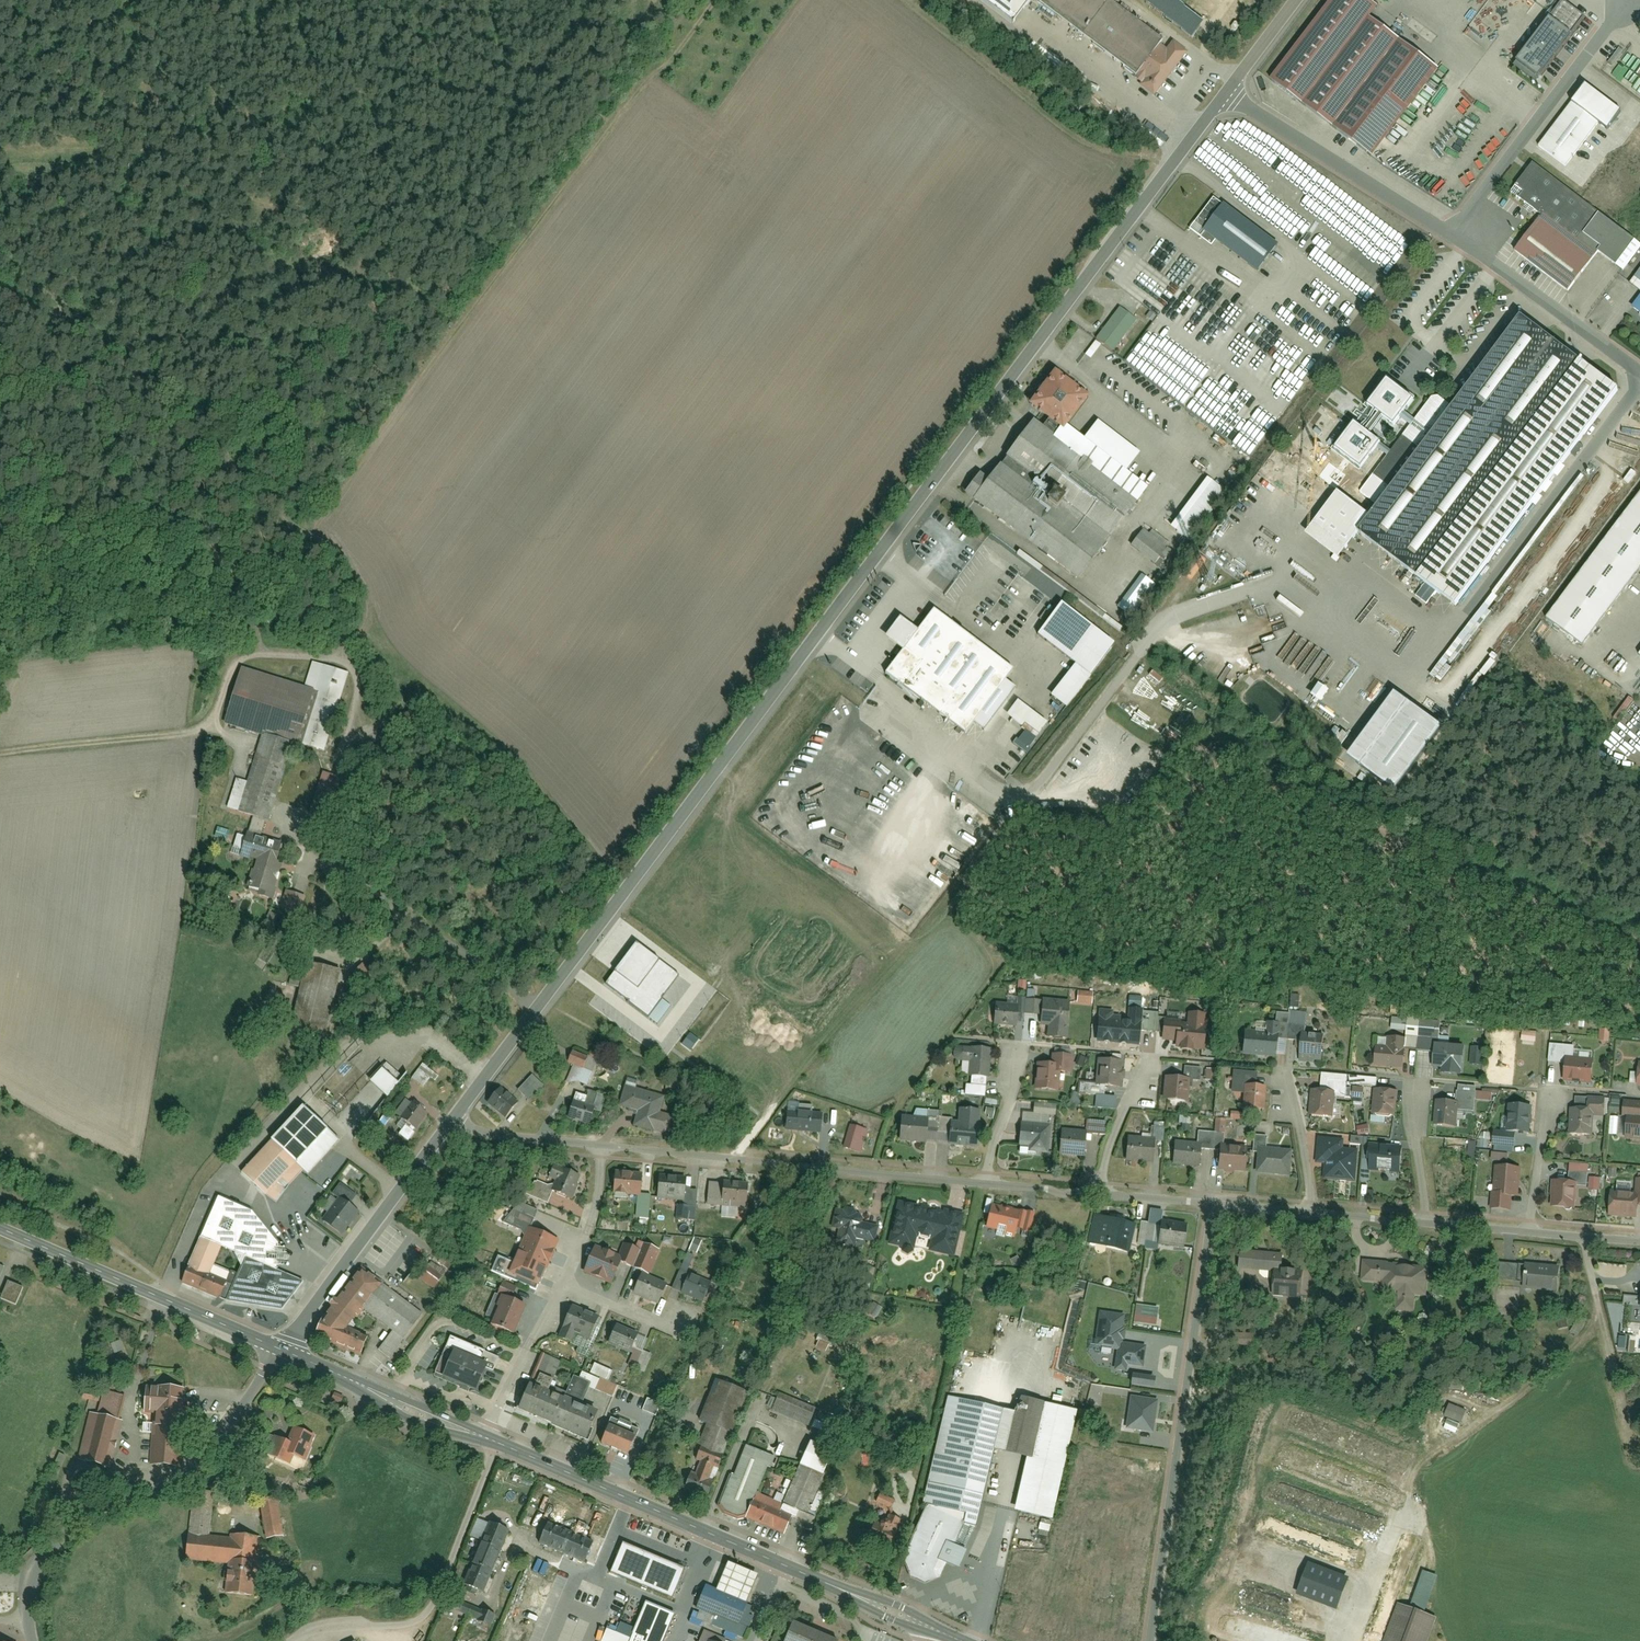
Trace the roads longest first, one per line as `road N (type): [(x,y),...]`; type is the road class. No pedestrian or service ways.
road 1 (tertiary): [(450,1121),(1227,92)]
road 2 (track): [(299,543),(460,321),(717,0)]
road 3 (track): [(0,754),(203,731),(233,663),(246,654),(347,662),(359,680),(346,740),(341,872)]
road 4 (track): [(347,662),(367,618),(299,543),(0,261)]
road 5 (residential): [(1150,1640),(1213,1204)]
road 6 (residential): [(602,1147),(985,1185)]
road 7 (tertiary): [(27,1621),(34,1577),(60,1540),(184,1476),(265,1371)]
road 8 (secondary): [(793,1568),(485,1437)]
road 9 (track): [(1157,185),(910,0)]
road 10 (secondary): [(282,1351),(0,1228)]
road 11 (track): [(149,1293),(203,1174),(255,1118),(299,1034)]
road 12 (unclassified): [(1626,0),(1445,230)]
road 13 (tertiary): [(282,1351),(450,1121)]
road 14 (unclassified): [(1227,92),(1445,230)]
road 15 (unclassified): [(1445,230),(1639,378)]
road 16 (secondary): [(485,1437),(282,1351)]
road 17 (residential): [(485,1437),(564,1283)]
road 18 (residential): [(450,1121),(492,1135),(602,1147)]
road 19 (secondary): [(930,1627),(793,1568)]
road 20 (residential): [(985,1185),(1016,1045)]
road 21 (residential): [(564,1283),(590,1223),(602,1147)]
road 22 (residential): [(1528,1233),(1544,1092)]
road 23 (residential): [(1311,1214),(1283,1077)]
road 24 (residential): [(1426,1225),(1405,1088)]
road 25 (residential): [(1097,1194),(1141,1063)]

